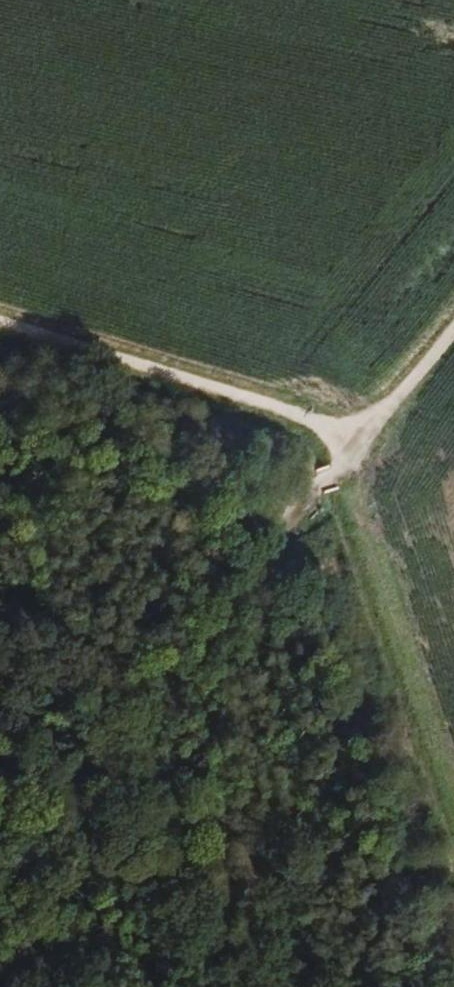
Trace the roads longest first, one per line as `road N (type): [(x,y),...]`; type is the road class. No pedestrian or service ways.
road 1 (track): [(91,778),(227,596),(368,439)]
road 2 (track): [(368,439),(0,316)]
road 3 (track): [(91,778),(138,770),(188,792),(215,827),(232,897),(231,986)]
road 4 (track): [(368,439),(453,334)]

